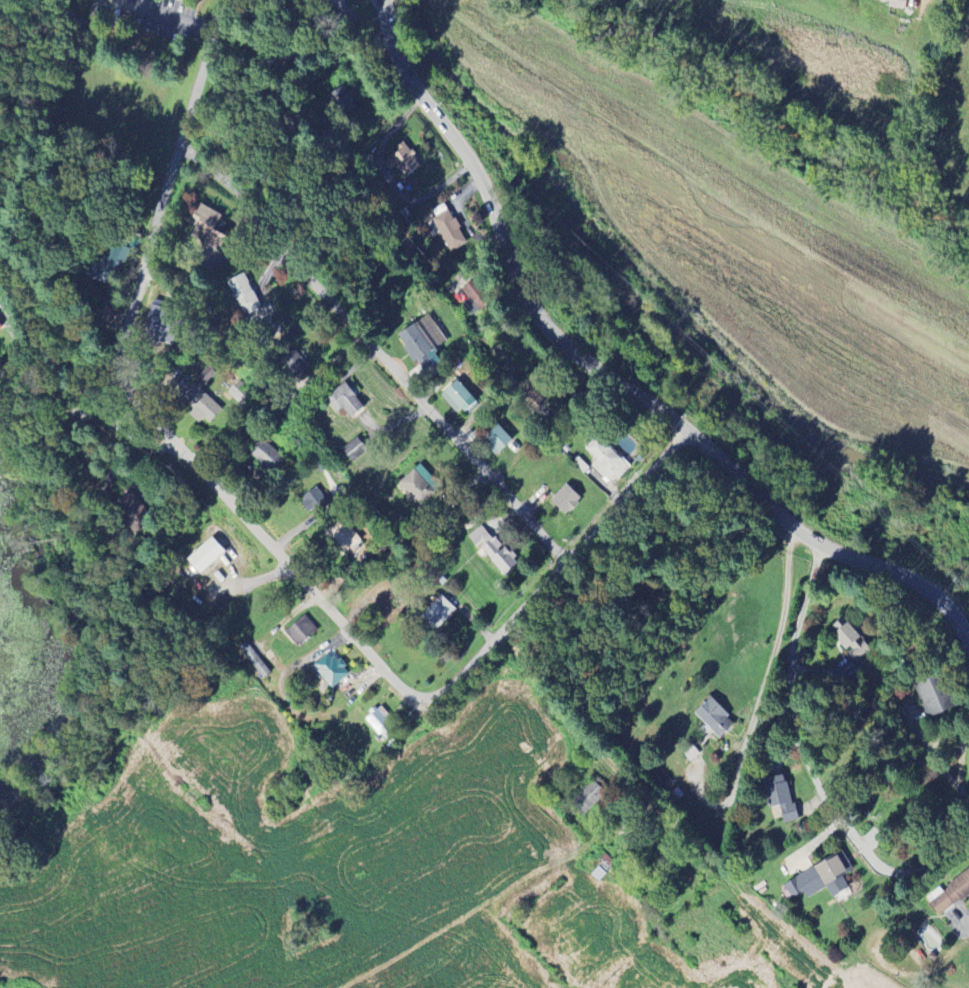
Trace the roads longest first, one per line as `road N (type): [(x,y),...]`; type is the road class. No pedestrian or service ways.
road 1 (residential): [(685,432),(446,690),(429,698),(403,689),(111,375),(227,0)]
road 2 (residential): [(968,648),(925,590),(819,548),(709,451),(570,354),(535,318),(485,192),(395,49),(384,0)]
road 3 (residential): [(567,560),(182,148)]
road 4 (residential): [(819,548),(788,677),(820,796),(853,841),(897,873),(927,868),(968,837)]
road 5 (residential): [(313,593),(259,650),(266,665),(285,673),(349,631)]

